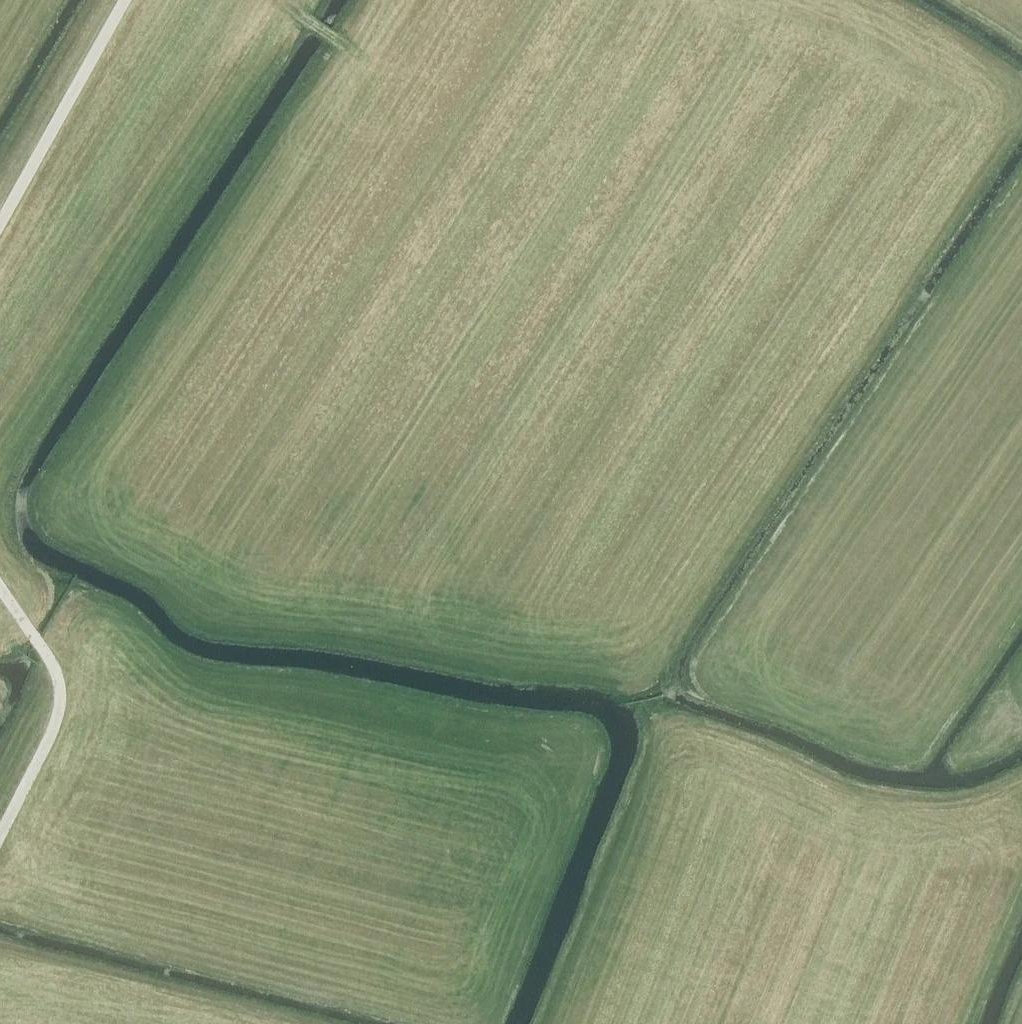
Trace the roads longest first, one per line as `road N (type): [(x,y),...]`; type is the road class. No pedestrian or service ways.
road 1 (track): [(0,836),(51,735),(60,694),(54,666),(0,587)]
road 2 (track): [(0,223),(125,0)]

